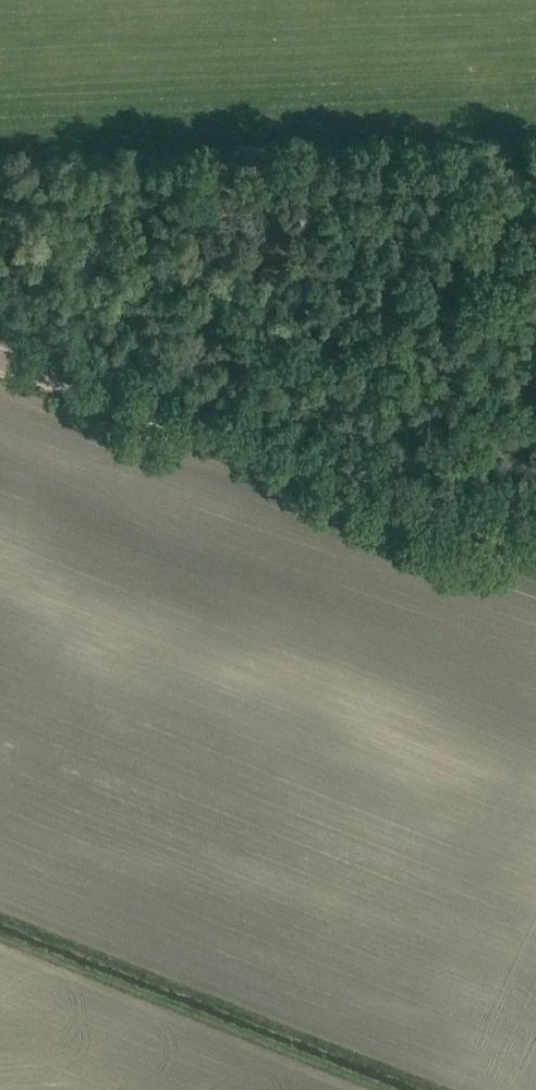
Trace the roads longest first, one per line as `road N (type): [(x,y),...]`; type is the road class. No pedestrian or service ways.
road 1 (tertiary): [(535,544),(0,361)]

